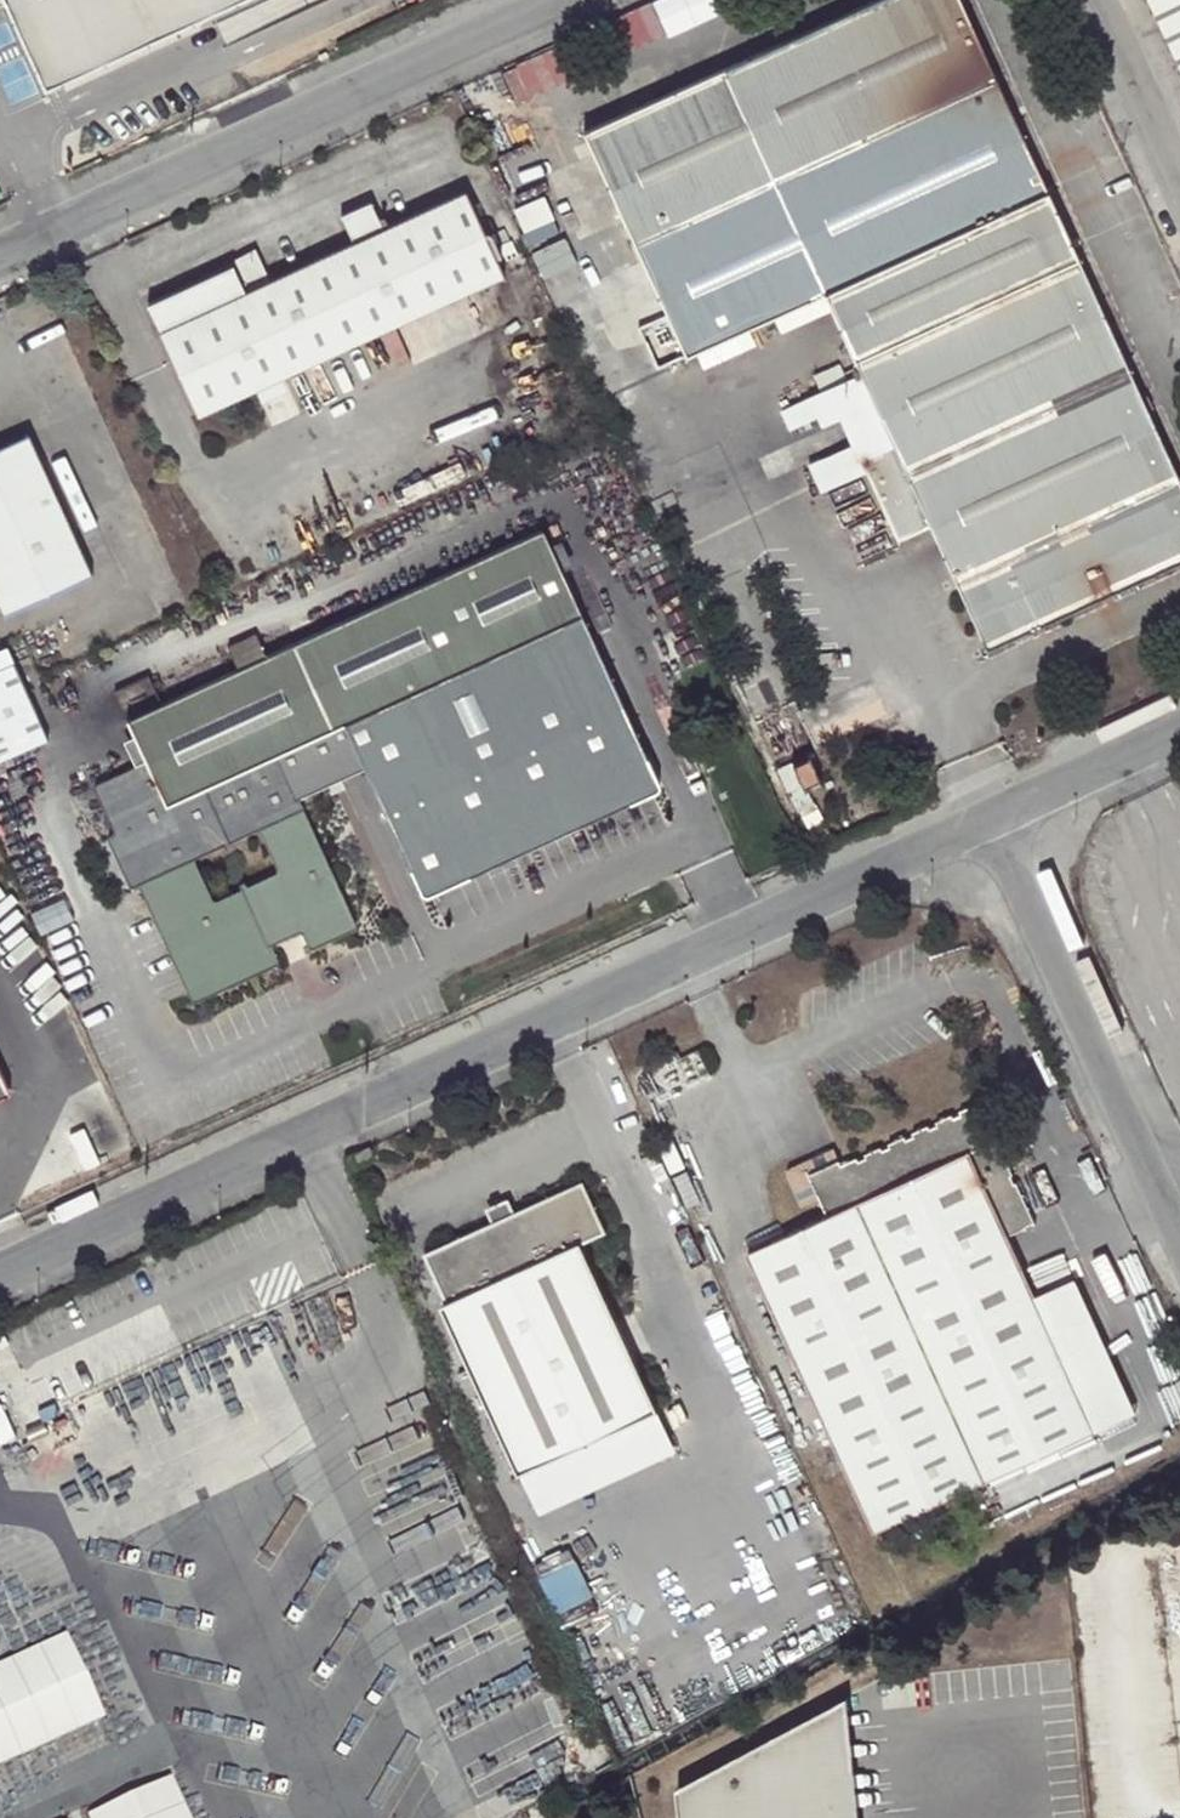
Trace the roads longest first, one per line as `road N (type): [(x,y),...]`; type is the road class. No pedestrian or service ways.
road 1 (unclassified): [(0,1277),(988,823)]
road 2 (unclassified): [(554,0),(0,254)]
road 3 (unclassified): [(988,823),(1179,1230)]
road 4 (unclassified): [(988,823),(1179,737)]
road 5 (unclassified): [(1179,172),(1098,0)]

